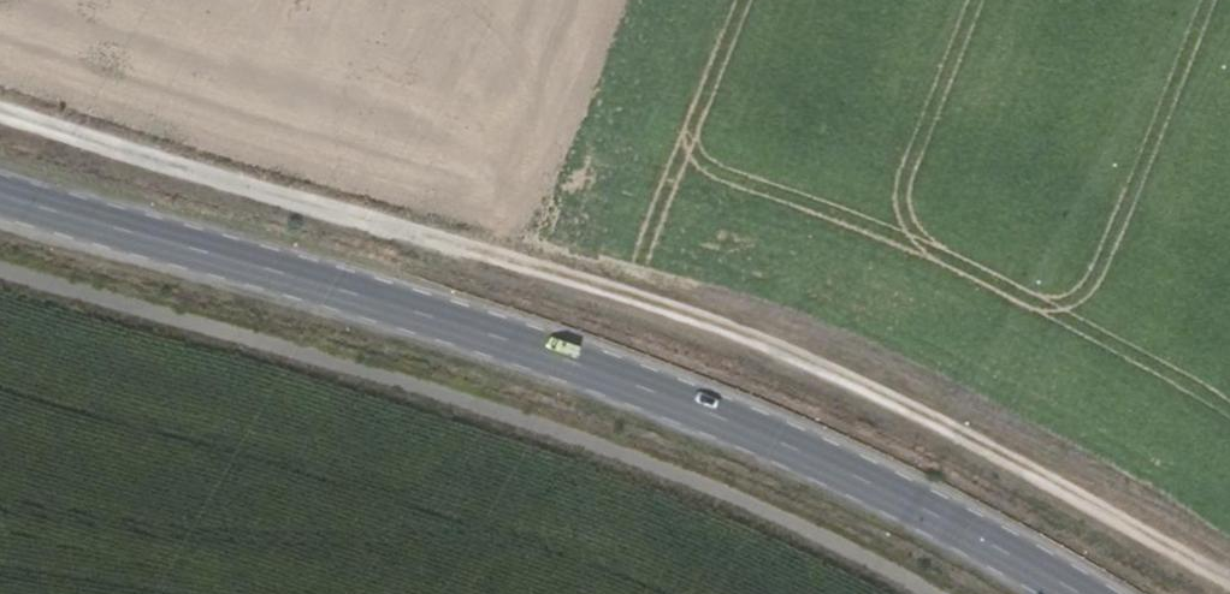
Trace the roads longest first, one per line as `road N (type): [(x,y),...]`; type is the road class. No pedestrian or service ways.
road 1 (track): [(0,113),(713,331),(1026,471),(1228,593)]
road 2 (secondary): [(1079,593),(829,462),(627,381),(433,316),(0,196)]

